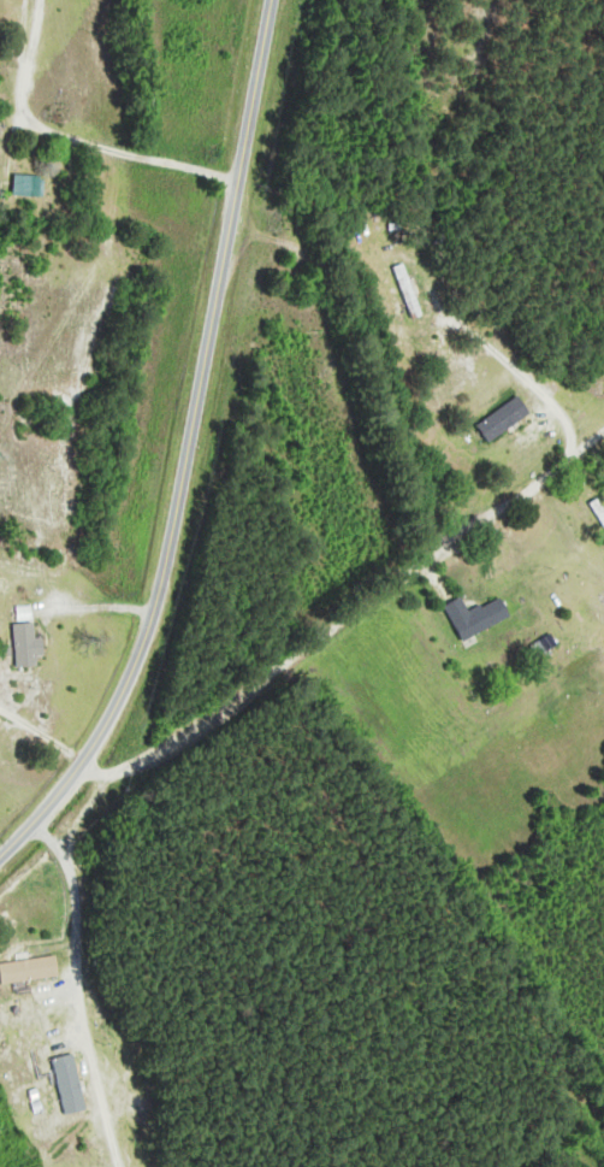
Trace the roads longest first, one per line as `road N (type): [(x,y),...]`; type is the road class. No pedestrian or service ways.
road 1 (residential): [(0,856),(79,764),(144,638),(271,0)]
road 2 (residential): [(79,764),(106,772),(143,758),(603,429)]
road 3 (residential): [(31,824),(53,842),(75,884),(76,971),(117,1166)]

